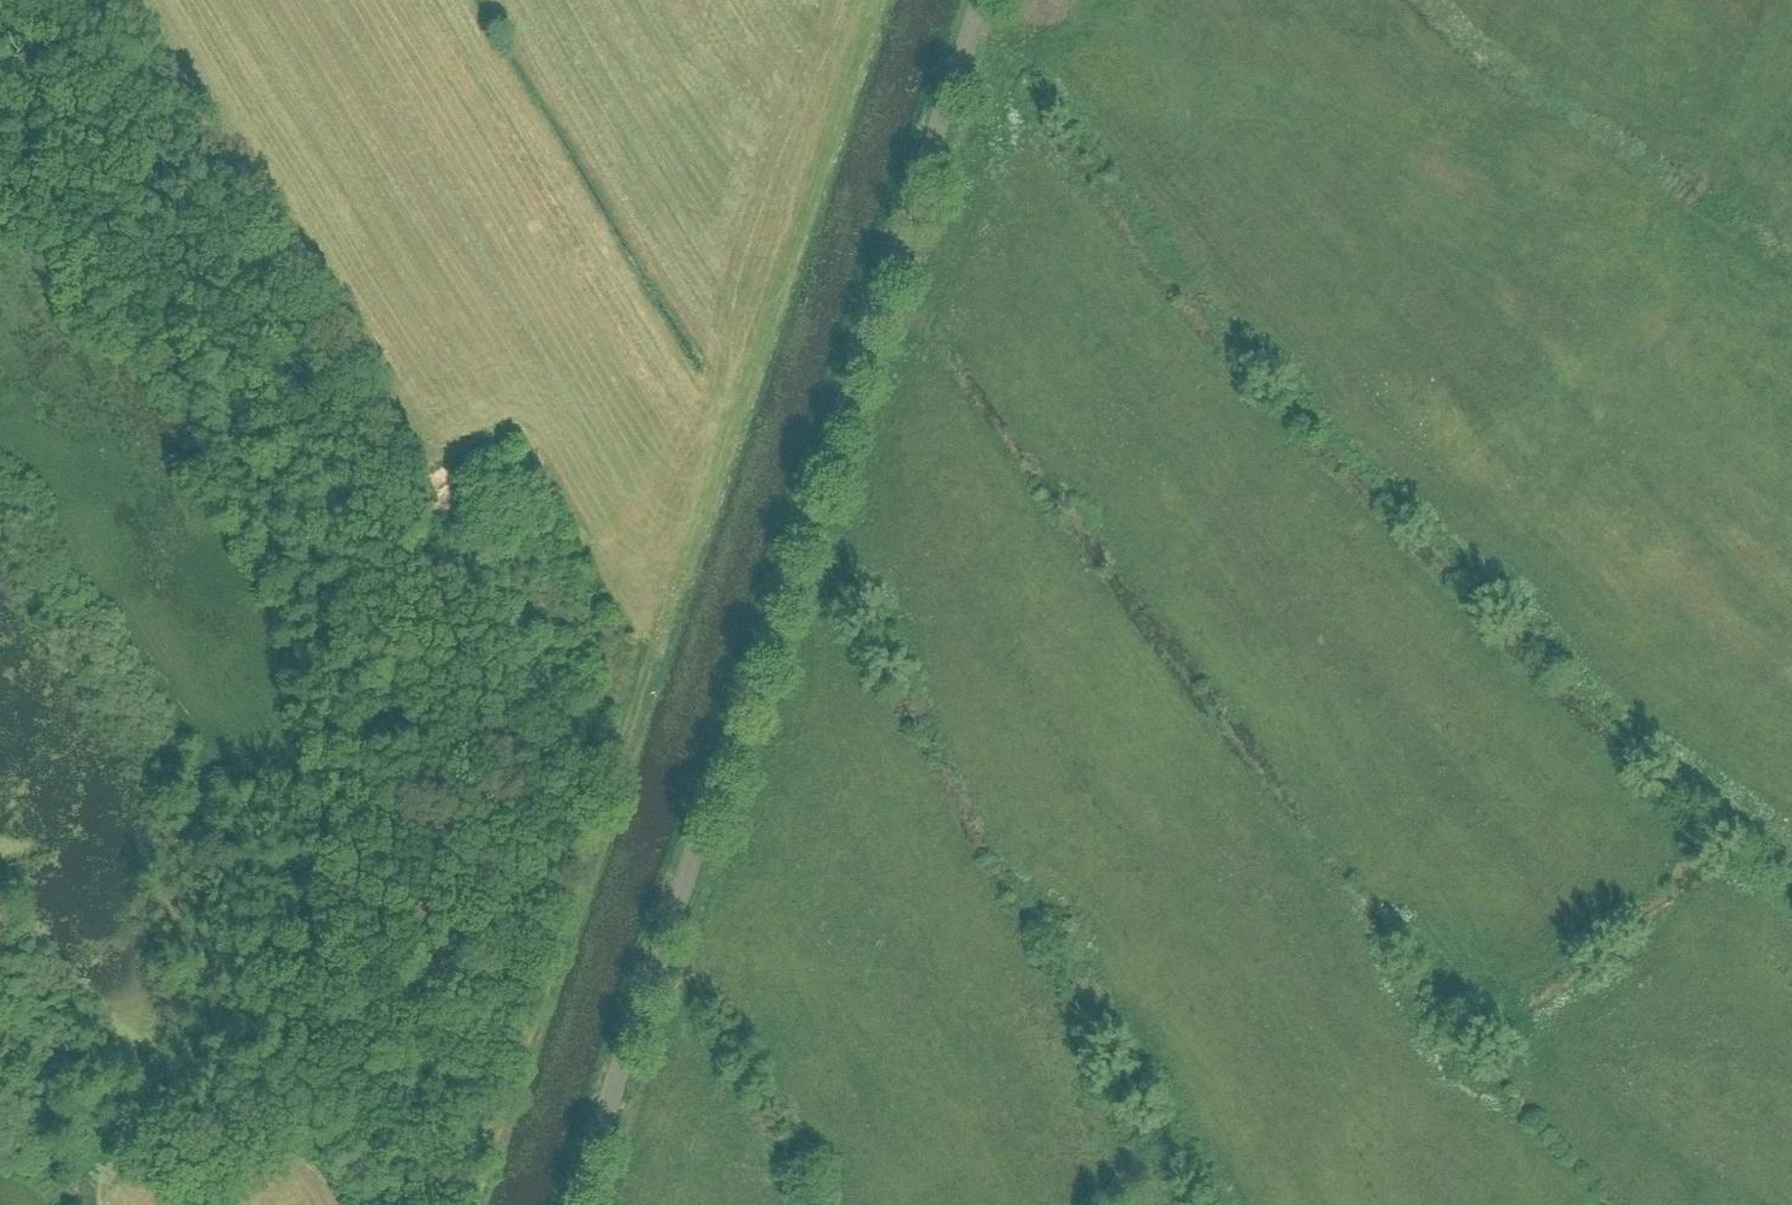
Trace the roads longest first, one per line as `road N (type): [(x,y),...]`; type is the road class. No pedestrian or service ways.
road 1 (unclassified): [(574,1204),(981,0)]
road 2 (track): [(660,635),(469,1204)]

